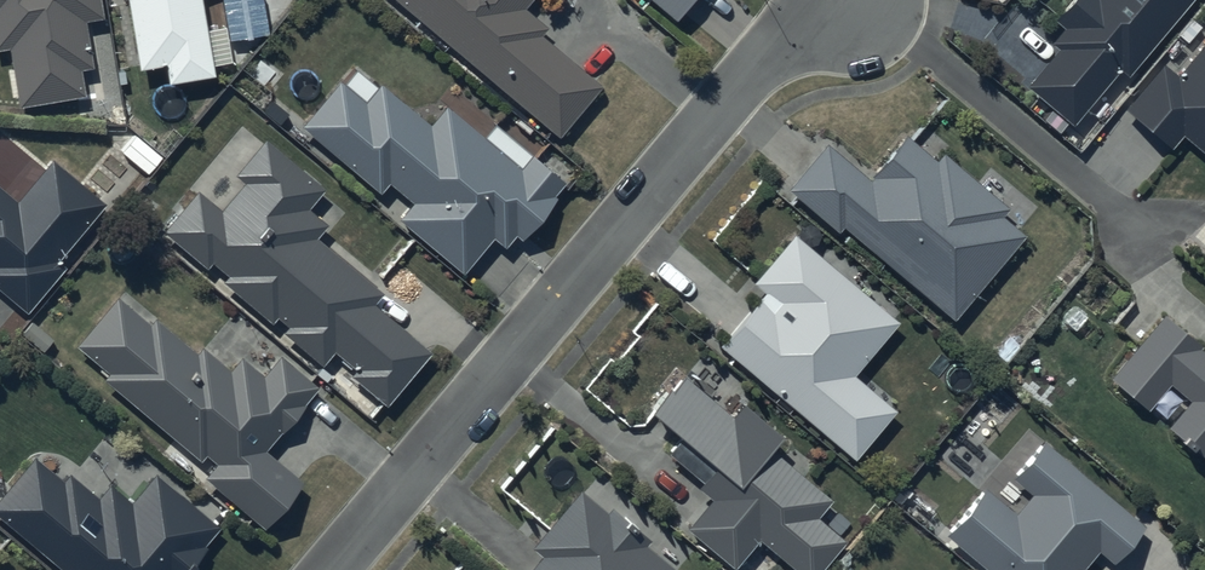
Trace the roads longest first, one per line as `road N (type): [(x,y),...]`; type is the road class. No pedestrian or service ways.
road 1 (residential): [(855,0),(757,61),(332,569)]

